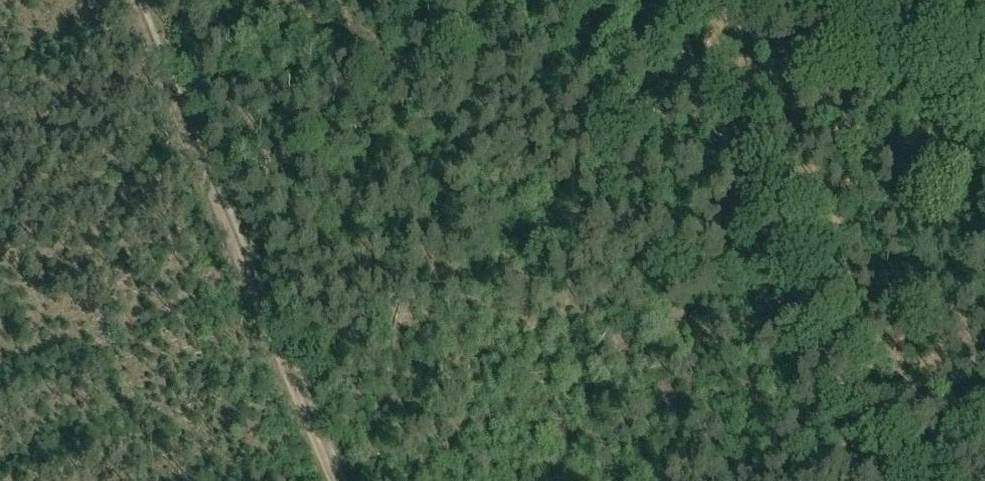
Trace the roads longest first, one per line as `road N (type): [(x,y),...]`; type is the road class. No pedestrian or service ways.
road 1 (unclassified): [(899,480),(660,0)]
road 2 (track): [(336,480),(132,0)]

